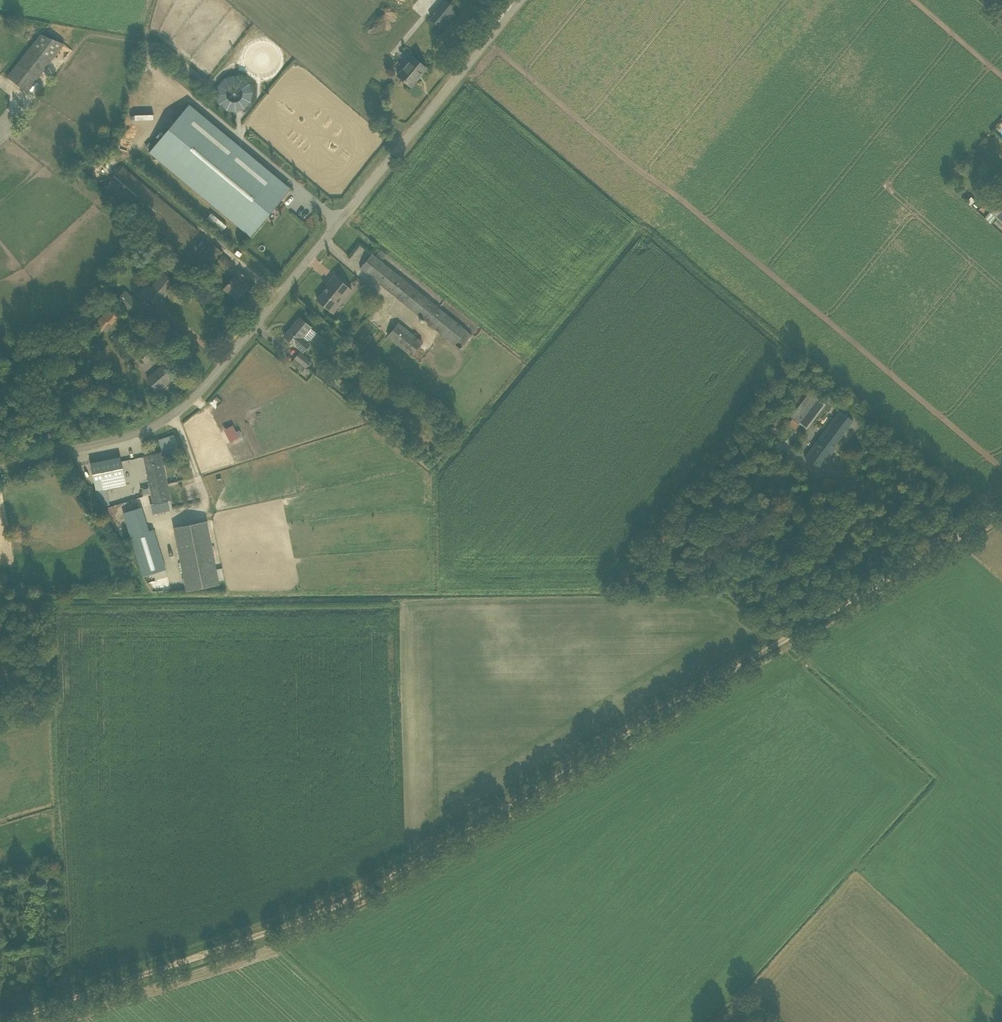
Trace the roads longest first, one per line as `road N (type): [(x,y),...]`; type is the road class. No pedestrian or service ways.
road 1 (track): [(0,1019),(325,908),(933,550)]
road 2 (unclassified): [(0,462),(167,419),(204,390),(525,0)]

